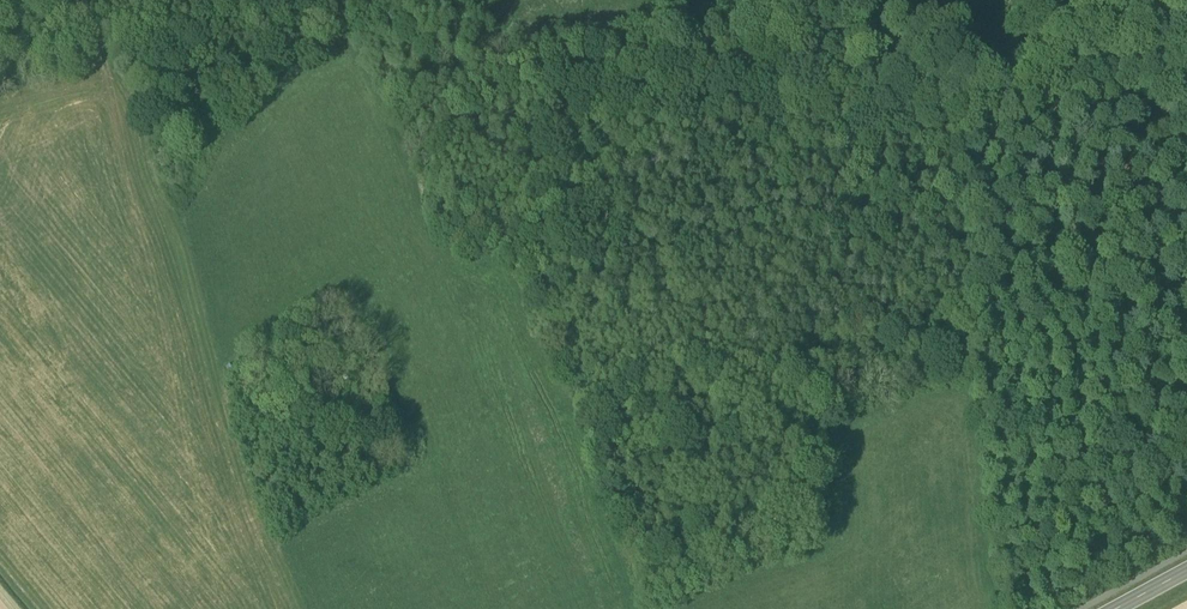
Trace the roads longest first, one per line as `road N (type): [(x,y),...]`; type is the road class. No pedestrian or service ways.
road 1 (track): [(1186,93),(973,106),(878,95),(854,0)]

